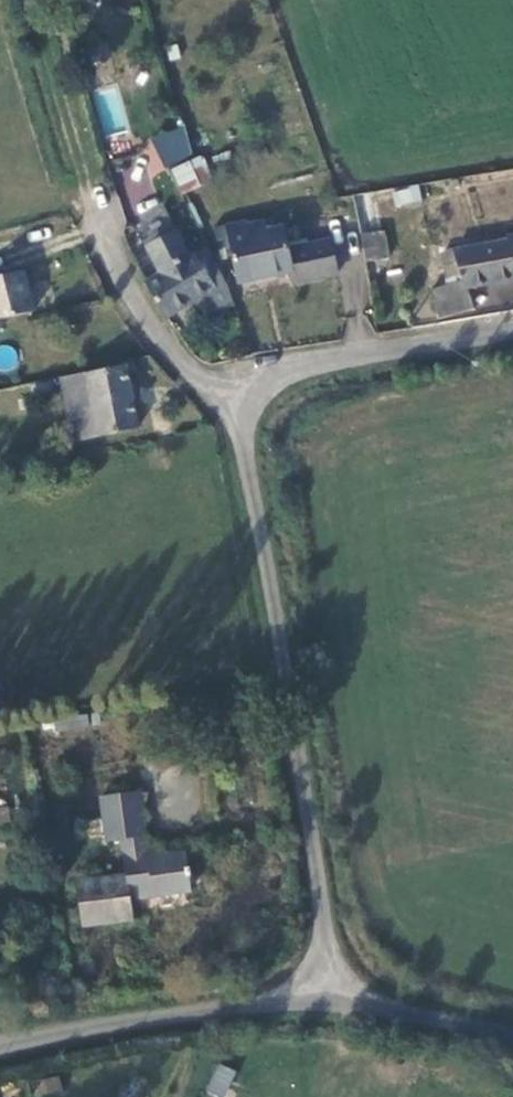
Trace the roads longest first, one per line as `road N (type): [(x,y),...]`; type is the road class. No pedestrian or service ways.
road 1 (unclassified): [(336,1003),(254,396)]
road 2 (unclassified): [(336,1003),(0,1048)]
road 3 (unclassified): [(254,396),(512,324)]
road 4 (residential): [(254,396),(194,370),(104,219)]
road 5 (unclassified): [(512,1032),(336,1003)]

